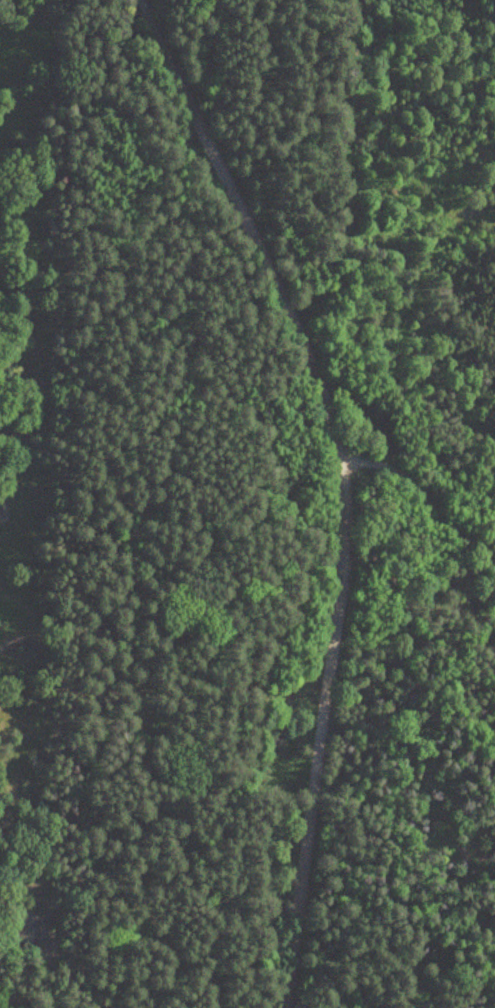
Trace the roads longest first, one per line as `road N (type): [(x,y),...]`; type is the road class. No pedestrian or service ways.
road 1 (residential): [(276,1007),(336,610),(342,454),(316,340),(152,0)]

